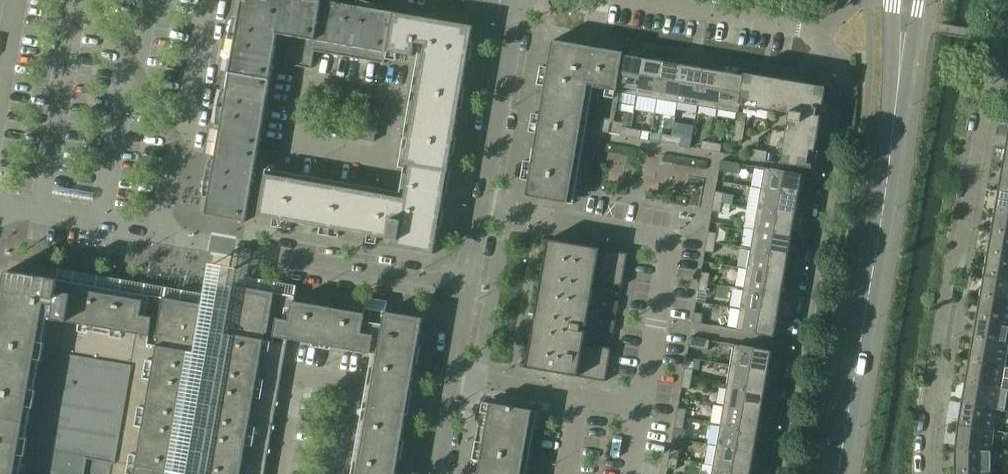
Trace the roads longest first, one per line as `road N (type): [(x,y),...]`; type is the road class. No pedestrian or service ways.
road 1 (residential): [(651,0),(783,21),(812,31),(840,61),(830,171),(781,473)]
road 2 (residential): [(480,207),(662,240),(669,252),(642,414),(451,380)]
road 3 (residential): [(0,210),(466,290)]
road 4 (tertiary): [(838,473),(901,68)]
road 5 (residential): [(929,473),(936,350),(991,77)]
road 6 (residential): [(515,0),(480,207)]

